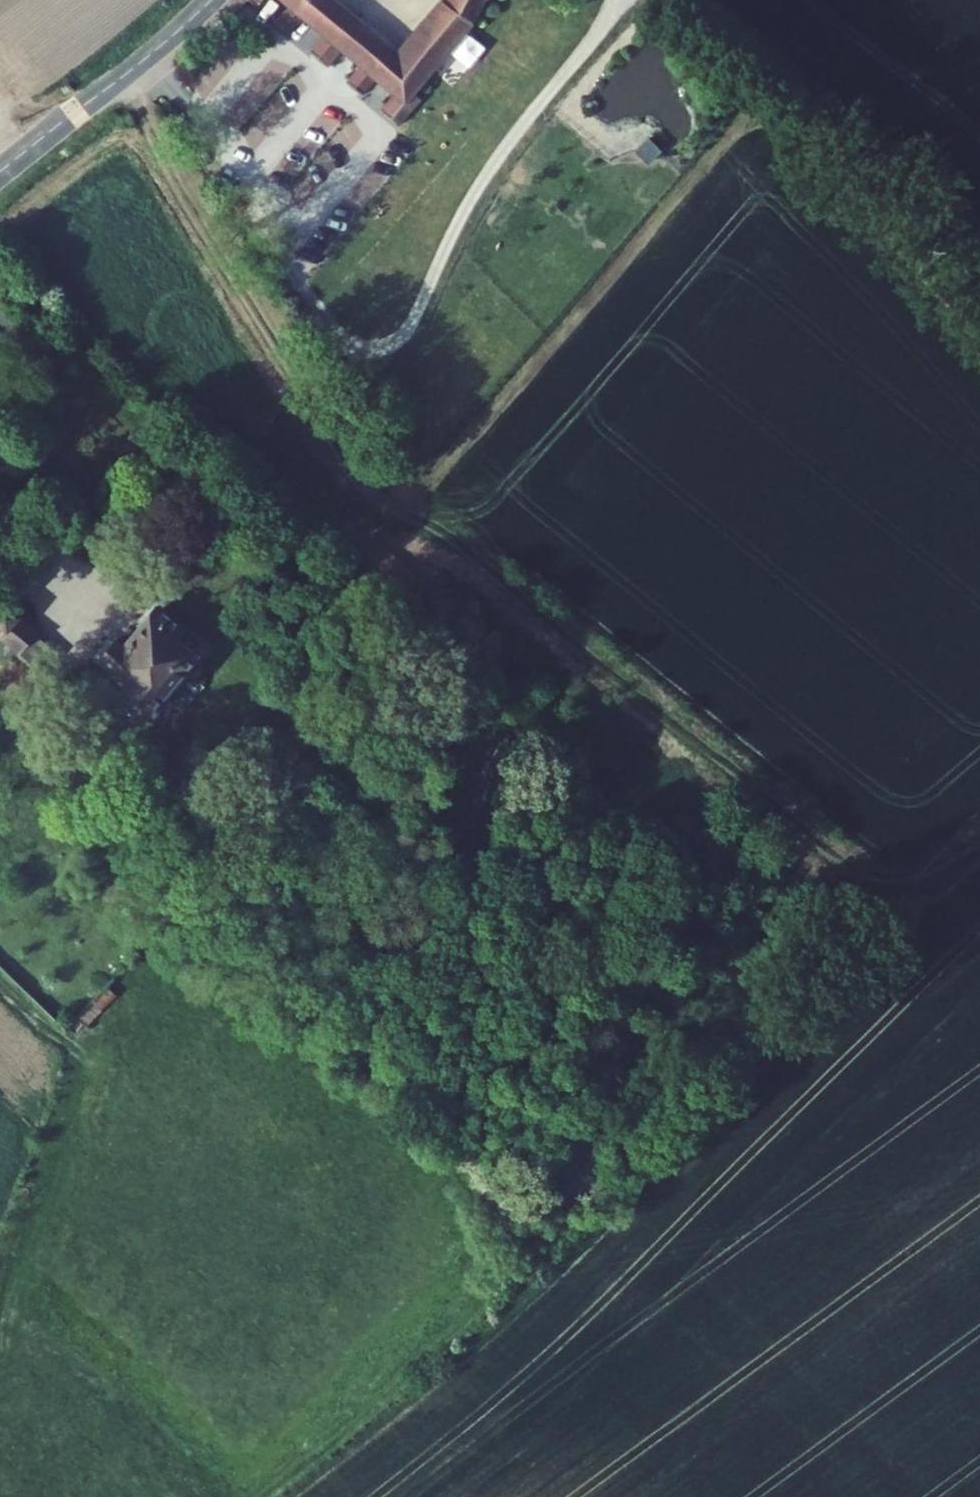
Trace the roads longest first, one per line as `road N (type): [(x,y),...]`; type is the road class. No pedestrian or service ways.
road 1 (unclassified): [(213,0),(0,175)]

